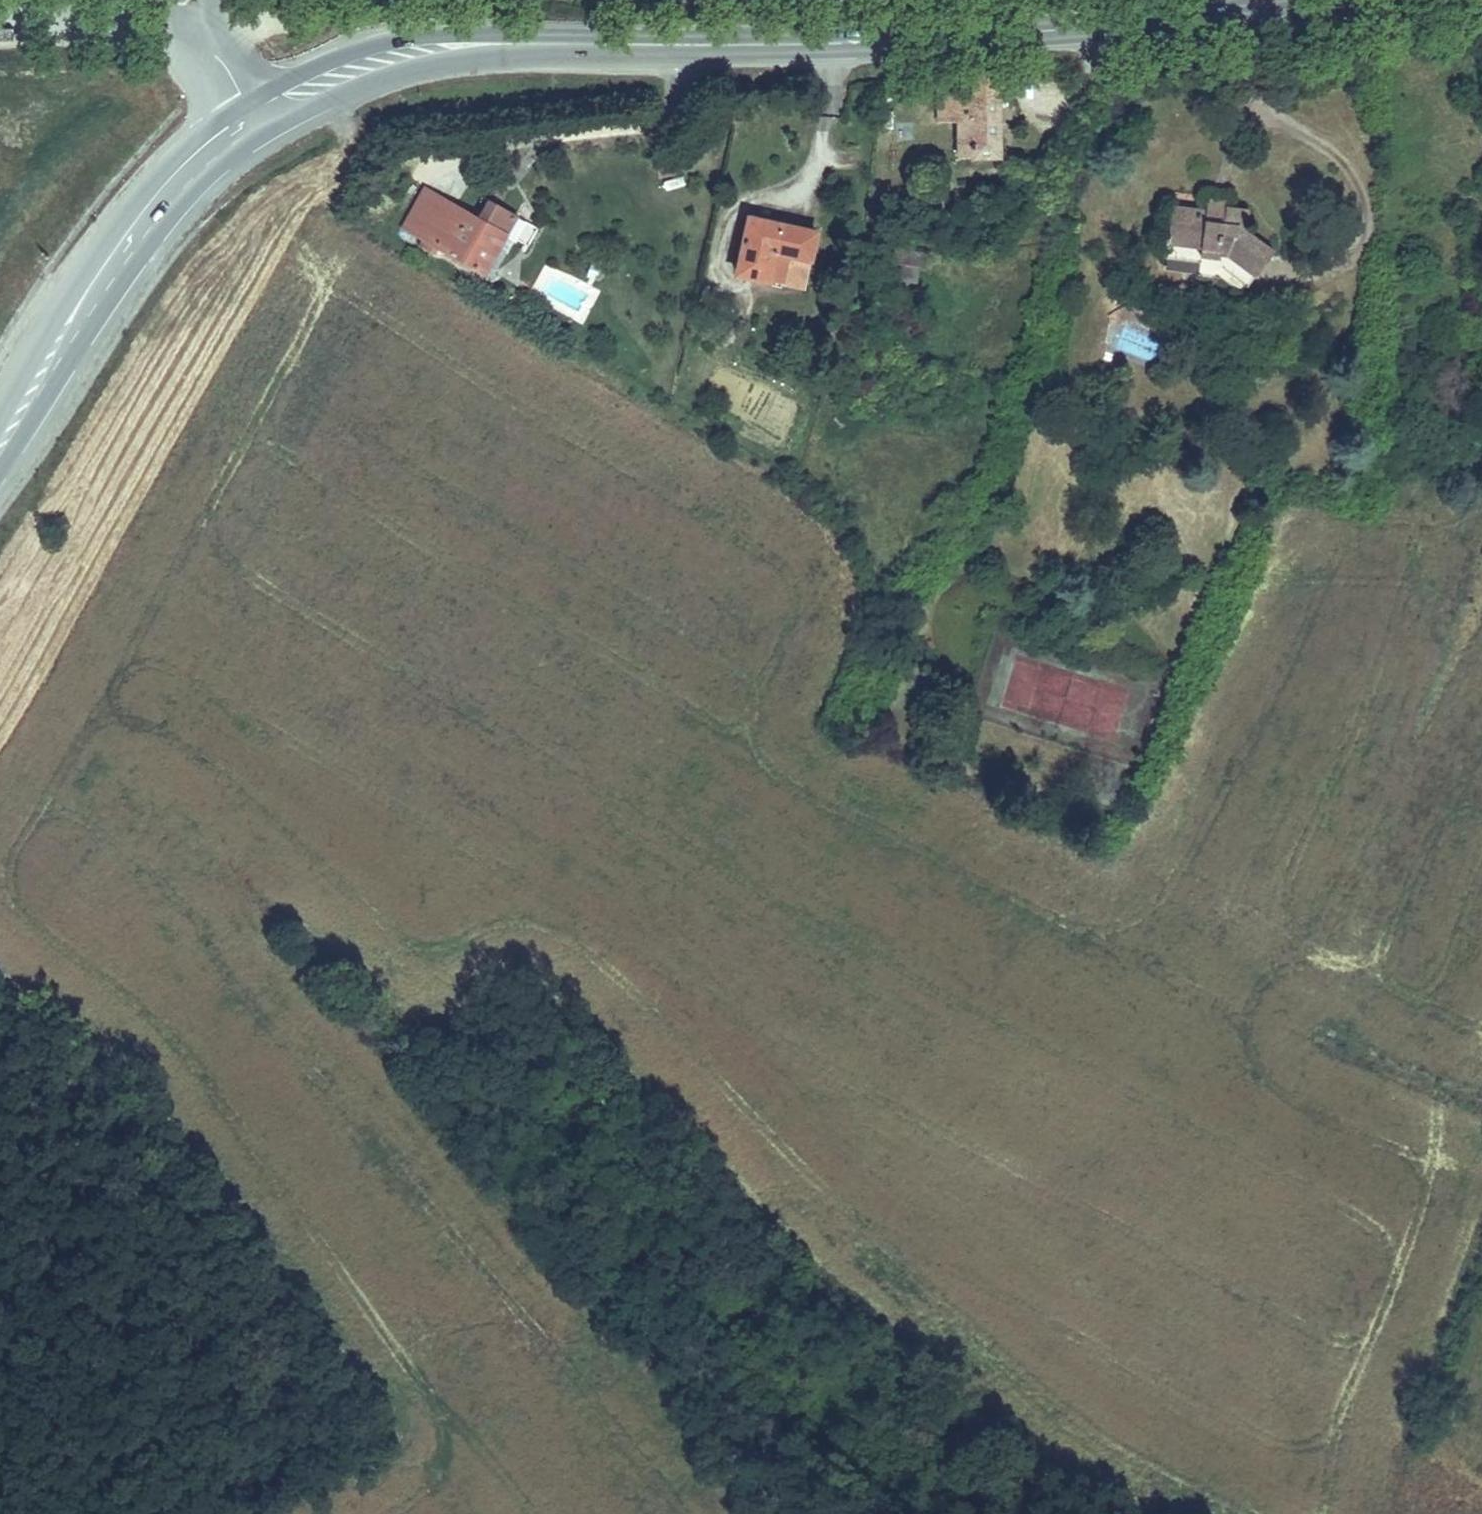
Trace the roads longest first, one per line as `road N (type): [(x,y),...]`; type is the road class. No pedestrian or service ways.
road 1 (primary): [(249,117),(348,69),(464,46),(1008,33),(1299,0)]
road 2 (primary): [(0,439),(159,194),(249,117)]
road 3 (residential): [(0,21),(157,27)]
road 4 (residential): [(157,27),(200,44),(249,117)]

